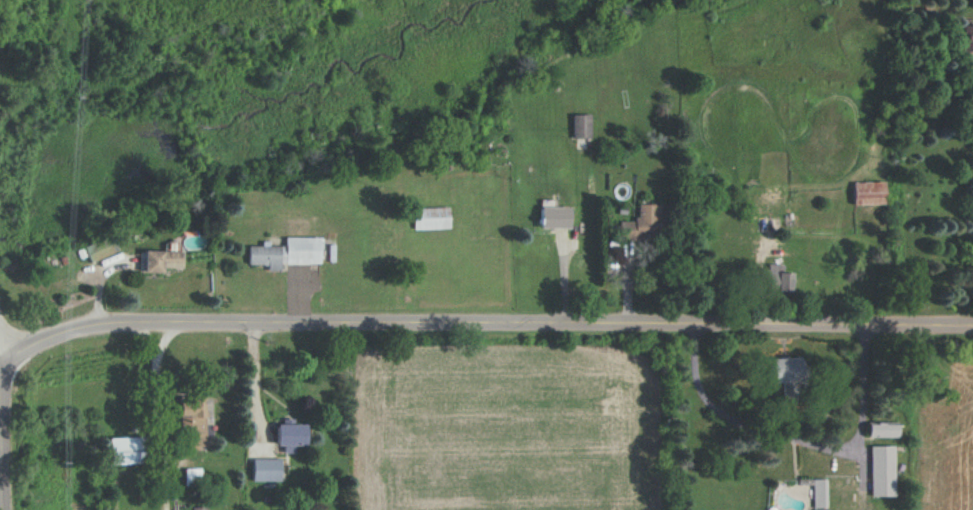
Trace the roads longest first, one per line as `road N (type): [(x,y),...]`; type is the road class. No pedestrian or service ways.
road 1 (tertiary): [(972,327),(109,326),(84,328),(0,365)]
road 2 (residential): [(3,509),(2,364)]

